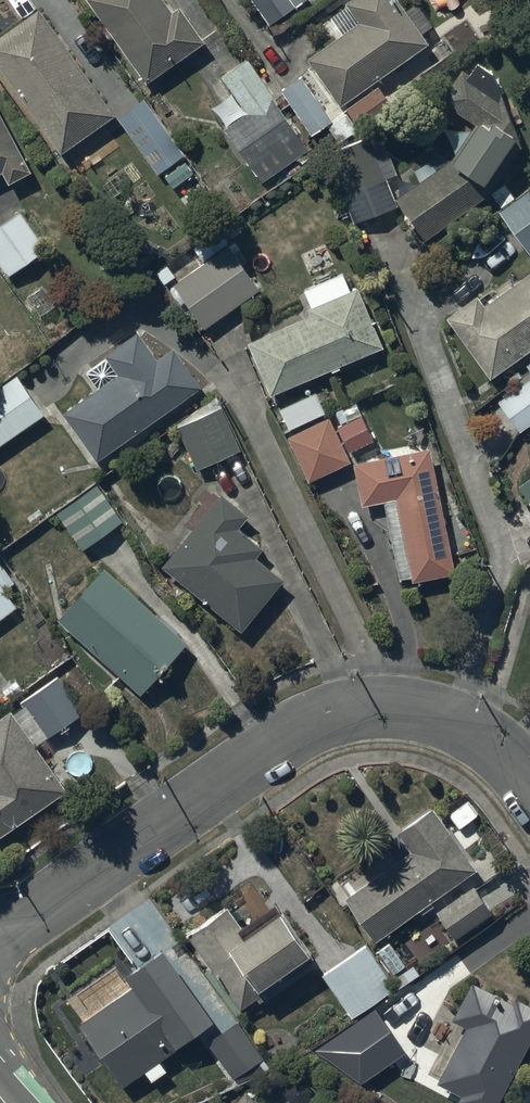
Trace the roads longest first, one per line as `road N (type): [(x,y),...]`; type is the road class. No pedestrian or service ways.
road 1 (residential): [(0,938),(330,716),(392,708),(455,721),(529,783)]

